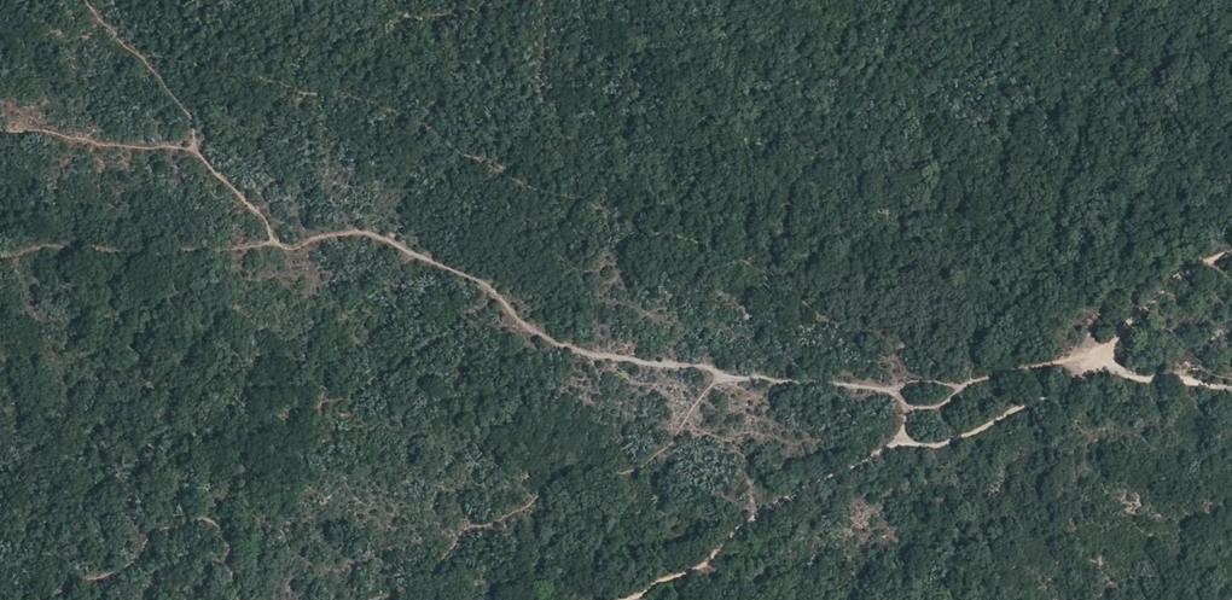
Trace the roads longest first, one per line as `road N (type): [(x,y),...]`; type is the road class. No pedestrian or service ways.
road 1 (track): [(1231,260),(1157,291),(1092,352),(1068,388),(960,442),(899,447),(751,517),(713,557),(659,580),(637,599)]

